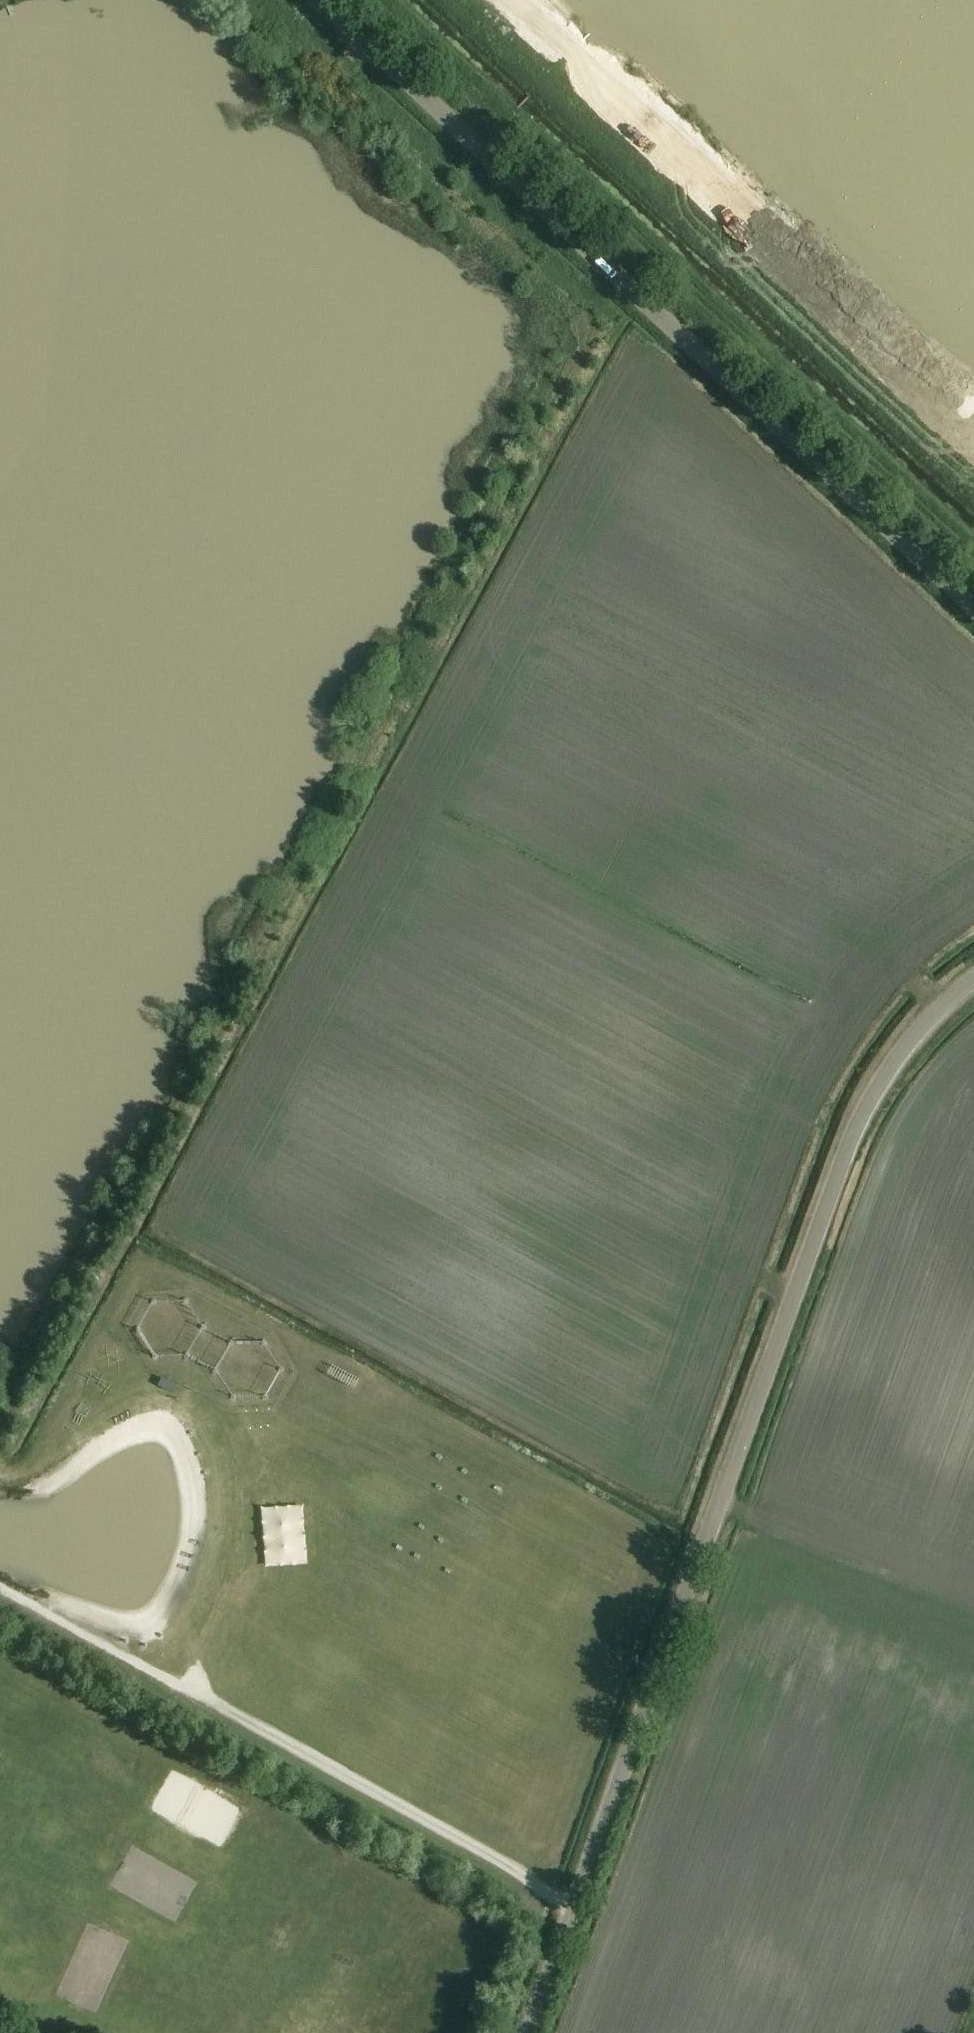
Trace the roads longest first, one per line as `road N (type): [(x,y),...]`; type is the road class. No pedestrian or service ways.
road 1 (unclassified): [(524,2032),(838,1169),(883,1077),(947,1001),(973,983)]
road 2 (unclassified): [(973,608),(319,0)]
road 3 (track): [(185,1684),(570,1907)]

